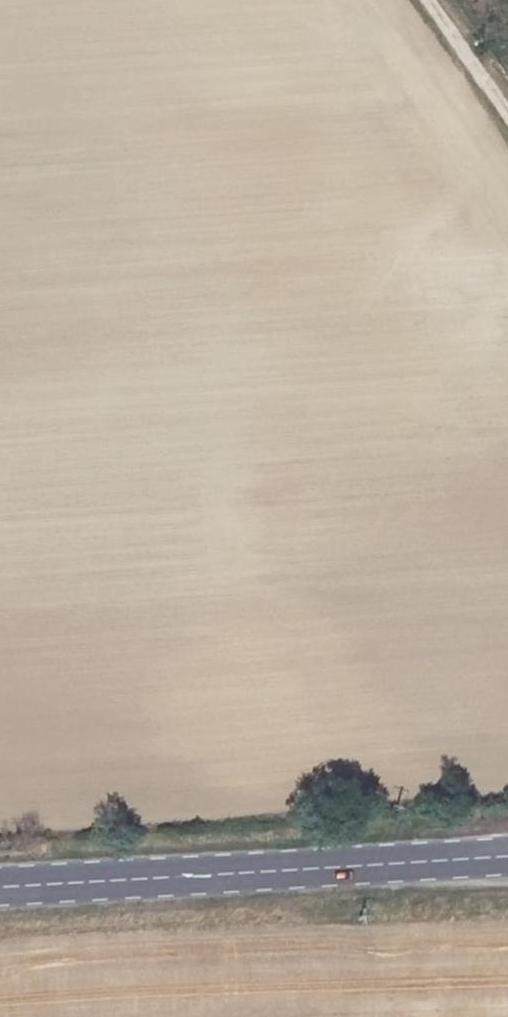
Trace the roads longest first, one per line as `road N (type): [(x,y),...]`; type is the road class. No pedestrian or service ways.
road 1 (secondary): [(0,887),(507,856)]
road 2 (track): [(426,0),(507,114)]

